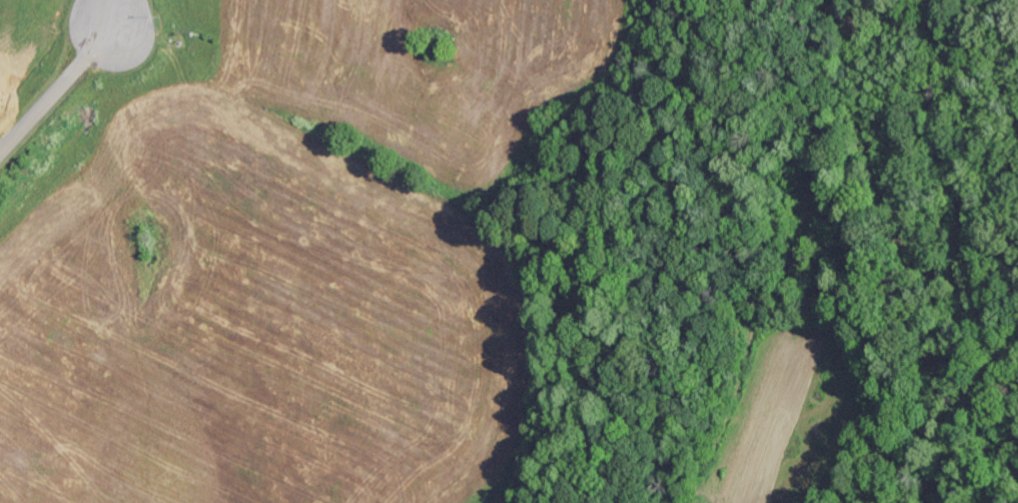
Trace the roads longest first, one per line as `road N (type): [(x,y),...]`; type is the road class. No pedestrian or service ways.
road 1 (residential): [(113,29),(0,154)]

